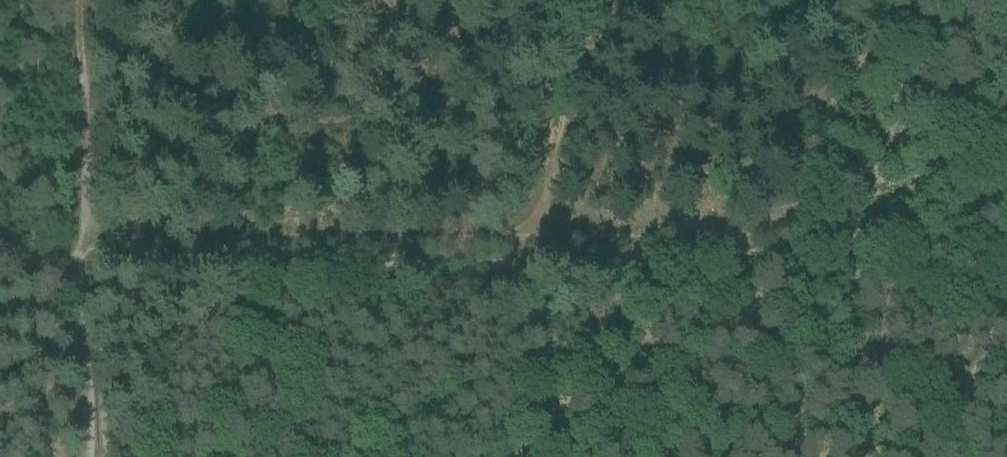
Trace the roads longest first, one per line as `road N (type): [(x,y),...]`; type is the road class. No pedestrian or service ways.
road 1 (track): [(80,268),(523,254),(728,261),(893,226),(1006,187)]
road 2 (track): [(523,254),(606,0)]
road 3 (track): [(80,268),(87,456)]
road 4 (track): [(85,131),(80,268)]
road 5 (track): [(77,0),(85,131)]

